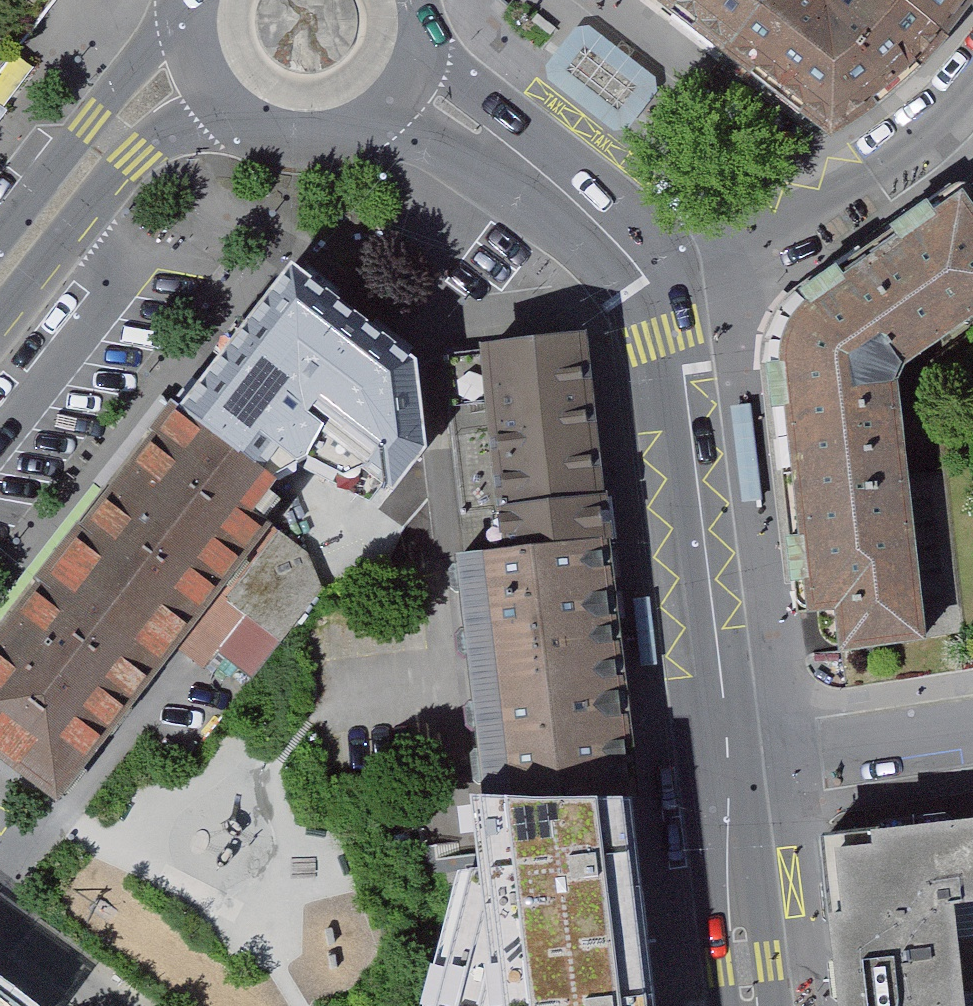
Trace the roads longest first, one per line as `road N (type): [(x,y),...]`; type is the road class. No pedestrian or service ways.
road 1 (tertiary): [(731,764),(685,373),(666,296)]
road 2 (residential): [(972,85),(892,168),(741,265),(666,296)]
road 3 (tertiary): [(0,332),(138,159),(232,104)]
road 4 (tertiary): [(192,0),(0,242)]
road 5 (tertiary): [(340,132),(453,156),(606,224)]
road 6 (tertiary): [(606,224),(549,148),(420,20)]
road 7 (residential): [(972,731),(731,764)]
road 8 (tertiary): [(751,1005),(731,764)]
road 9 (tertiary): [(340,132),(377,114),(406,80),(420,20)]

